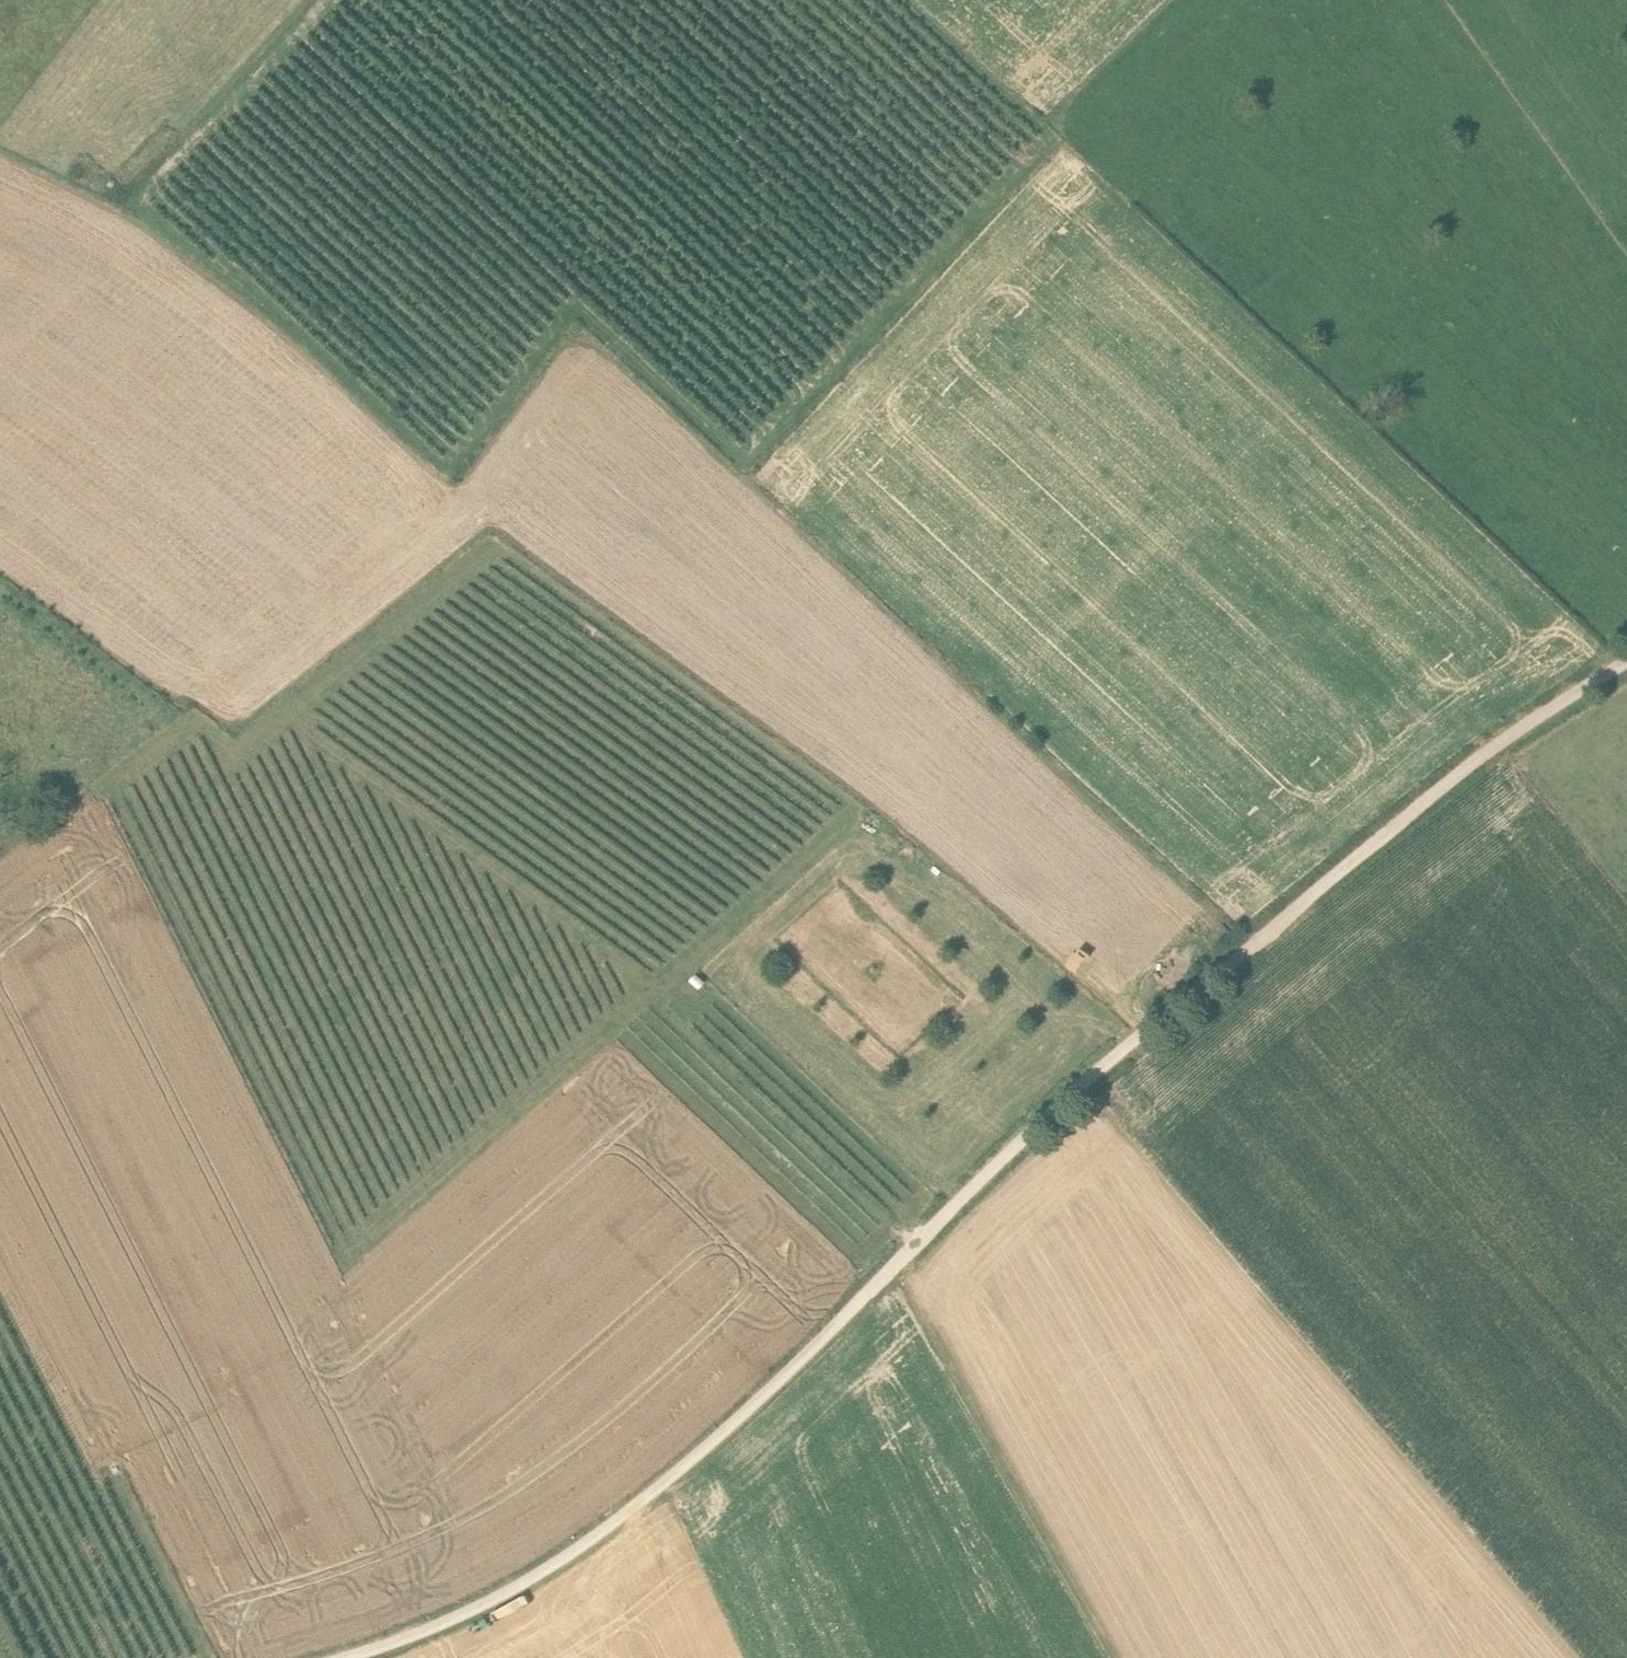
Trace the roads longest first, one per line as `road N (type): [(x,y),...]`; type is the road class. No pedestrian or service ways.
road 1 (track): [(891,1266),(1055,1108),(1358,854),(1484,753),(1626,659)]
road 2 (track): [(340,1657),(484,1603),(593,1537),(709,1444),(891,1266)]

